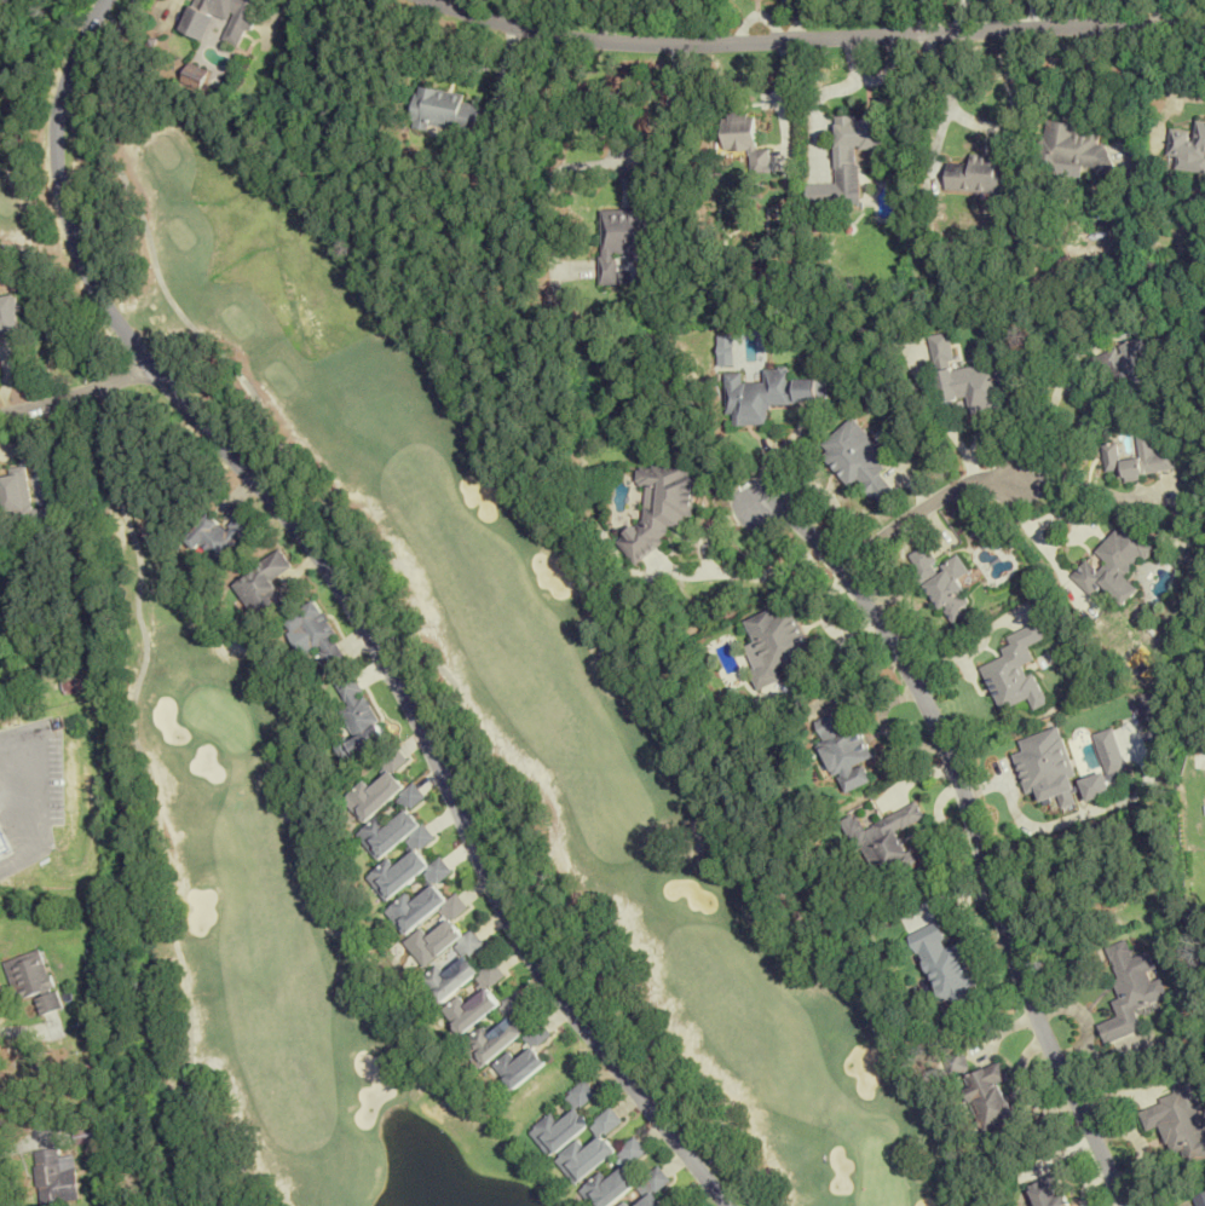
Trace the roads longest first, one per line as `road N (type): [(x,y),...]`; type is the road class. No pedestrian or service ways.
road 1 (residential): [(105,0),(65,81),(57,135),(64,208),(90,279),(146,359),(338,579),(436,756),(502,908),(599,1045),(733,1205)]
road 2 (residential): [(1126,1205),(1020,970),(964,792),(928,708),(852,585),(763,498)]
road 3 (residential): [(1204,33),(1051,29),(644,47),(523,33),(417,0)]
road 4 (residential): [(841,572),(964,483),(1009,487)]
road 5 (residential): [(146,359),(92,388),(0,415)]

